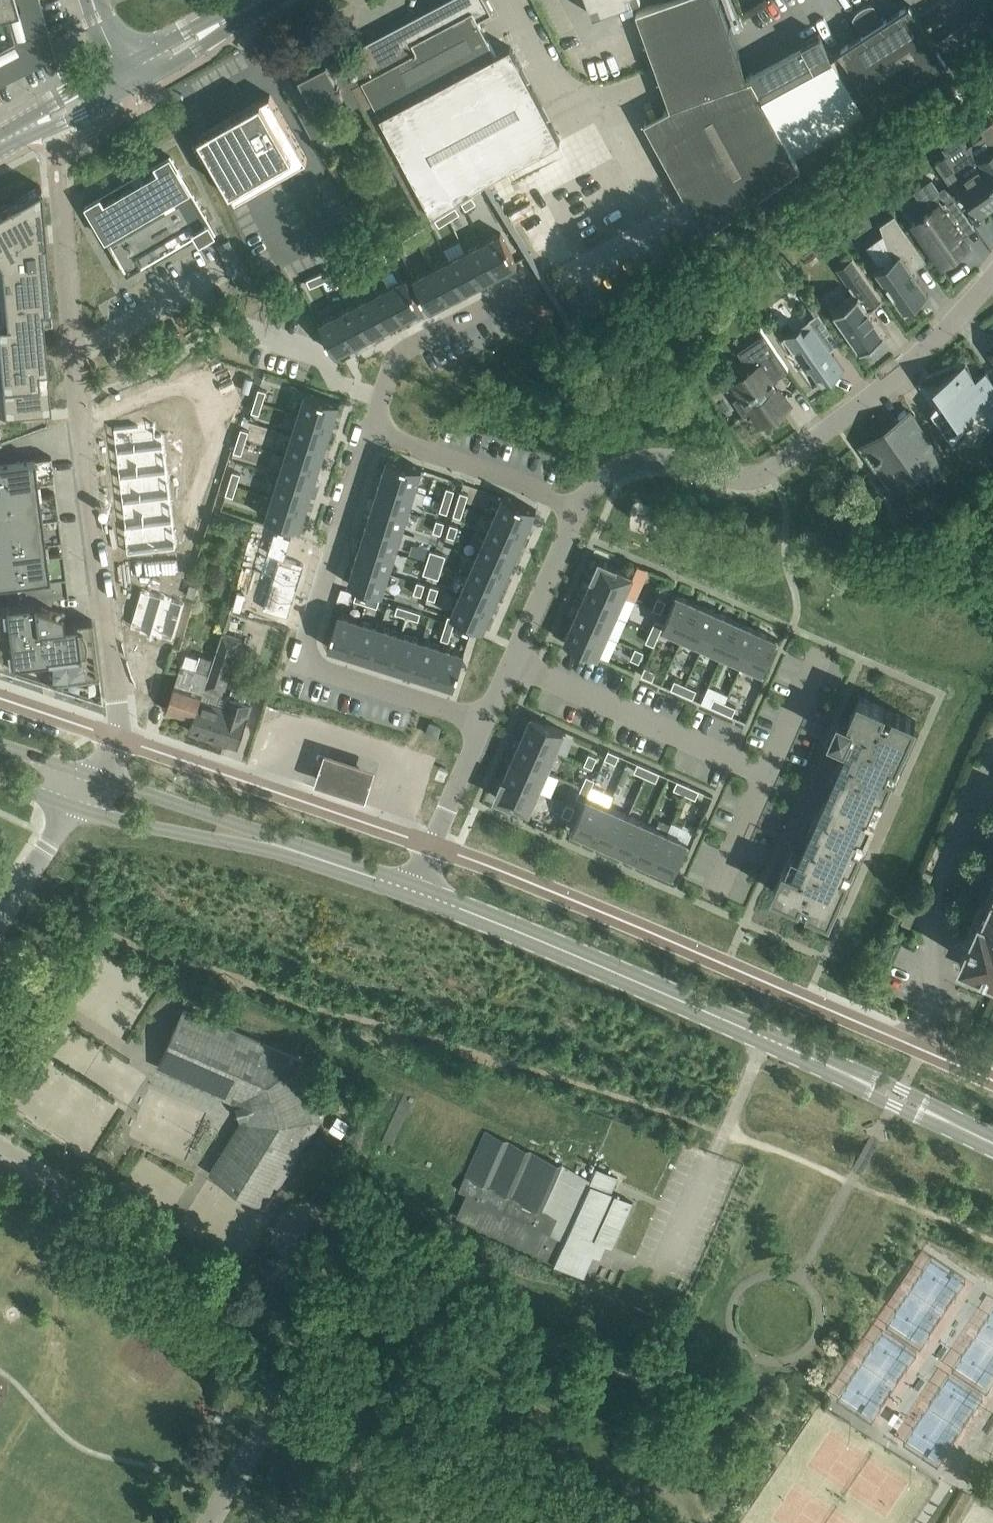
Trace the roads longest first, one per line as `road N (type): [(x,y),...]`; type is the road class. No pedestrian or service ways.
road 1 (tertiary): [(992,1142),(436,898)]
road 2 (unclassified): [(992,1080),(433,845)]
road 3 (unclassified): [(116,735),(124,709),(57,175)]
road 4 (residential): [(992,275),(907,365),(770,472),(738,479),(646,461),(602,477),(581,505)]
road 5 (residential): [(486,724),(301,662),(371,430)]
road 6 (unclassified): [(313,1348),(0,1146)]
road 7 (unclassified): [(580,1522),(313,1348)]
road 8 (residential): [(768,774),(513,662)]
road 9 (residential): [(371,430),(399,354),(534,282)]
road 10 (residential): [(371,430),(581,505)]
road 11 (unclassified): [(433,845),(225,772)]
road 12 (tertiary): [(75,805),(203,838),(286,847)]
road 13 (unclassified): [(212,1522),(313,1348)]
road 14 (residential): [(581,505),(513,662)]
road 15 (tertiary): [(436,898),(286,847)]
road 16 (tertiary): [(286,847),(138,791)]
road 17 (tertiary): [(127,75),(264,0)]
road 18 (tertiary): [(0,143),(127,75)]
road 19 (unclassified): [(0,920),(75,805)]
road 20 (residential): [(486,724),(433,845)]
road 21 (unclassified): [(116,735),(0,697)]

